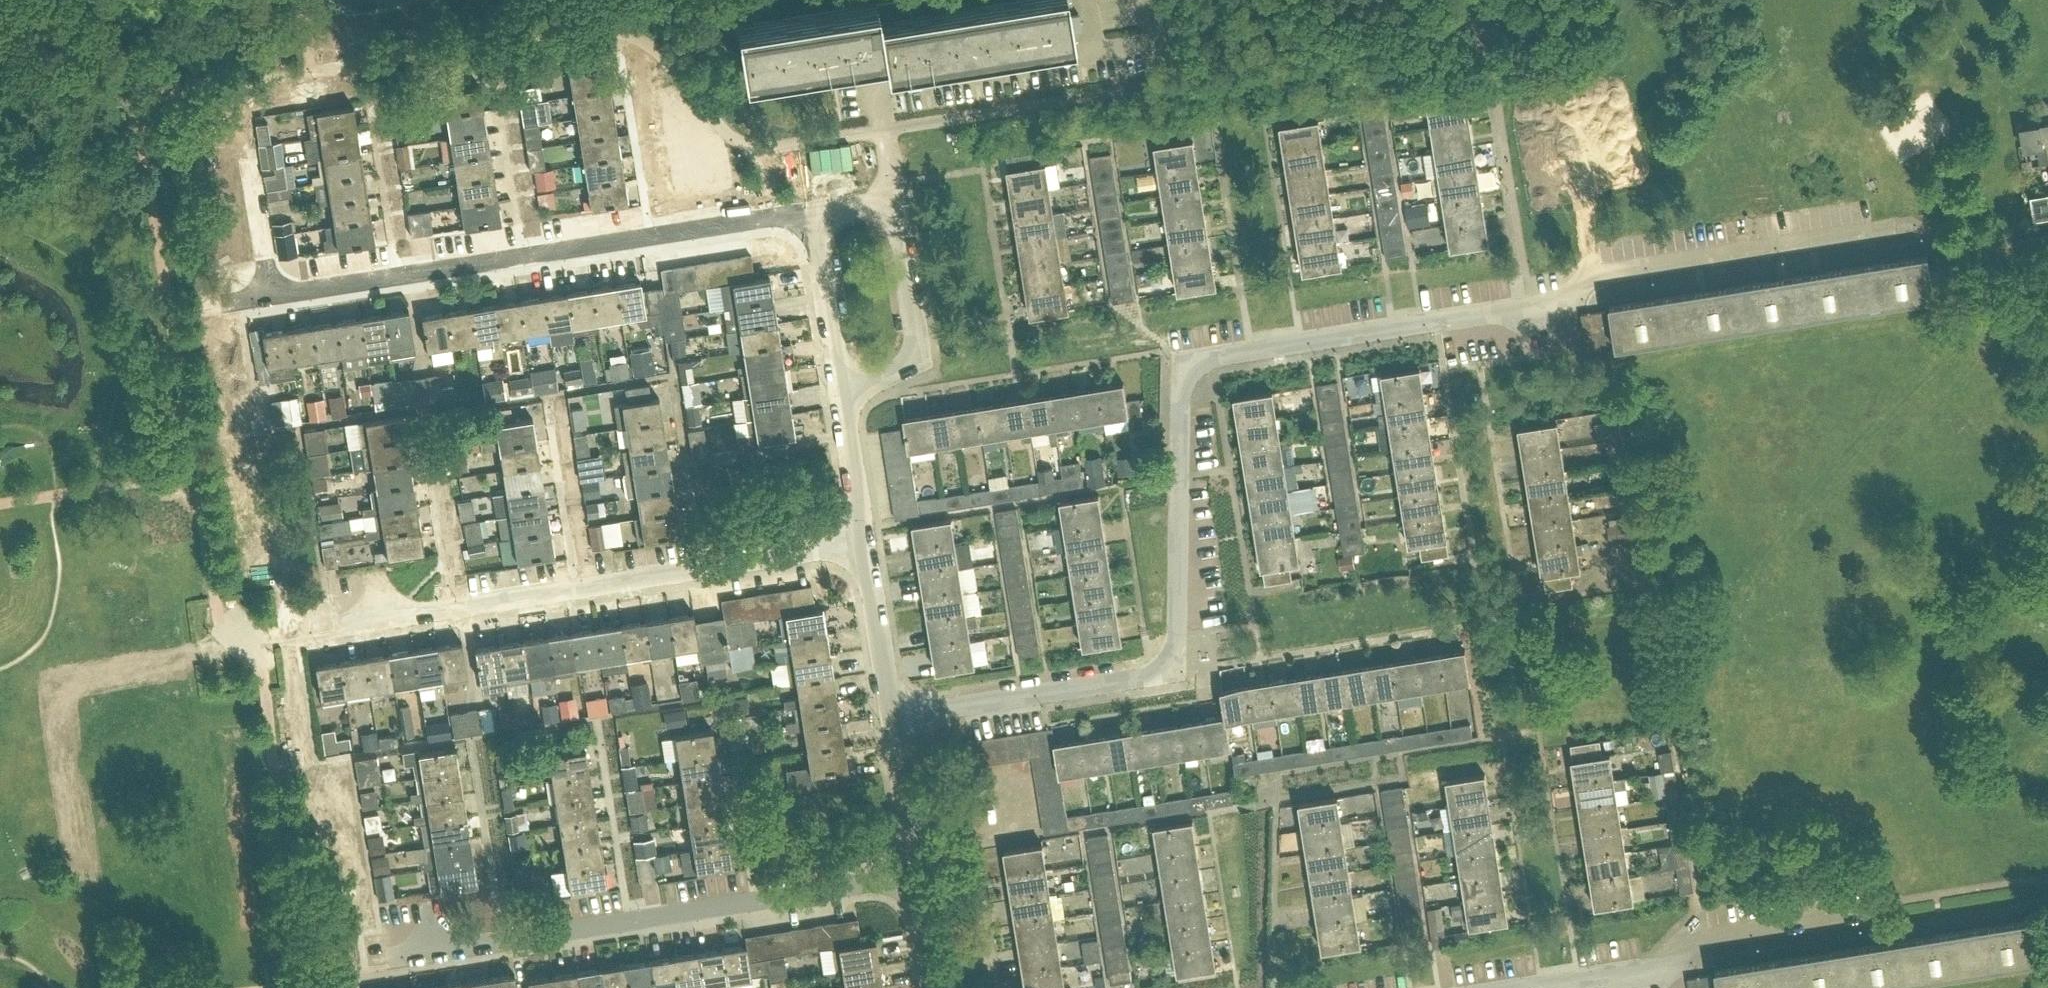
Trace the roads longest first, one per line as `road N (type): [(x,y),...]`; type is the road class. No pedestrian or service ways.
road 1 (residential): [(894,712),(1162,671),(1179,635),(1188,379),(1211,358),(1533,305),(1592,275),(1891,227)]
road 2 (residential): [(241,306),(814,212)]
road 3 (residential): [(387,966),(919,872)]
road 4 (residential): [(341,624),(868,547)]
road 5 (residential): [(1532,987),(1660,969),(1705,936),(1857,912)]
road 6 (unclassified): [(844,385),(913,360),(890,200)]
road 7 (unclassified): [(844,385),(814,212)]
road 8 (unclassified): [(894,712),(868,547)]
road 9 (unclassified): [(868,547),(844,385)]
road 10 (unclassified): [(919,872),(894,712)]

